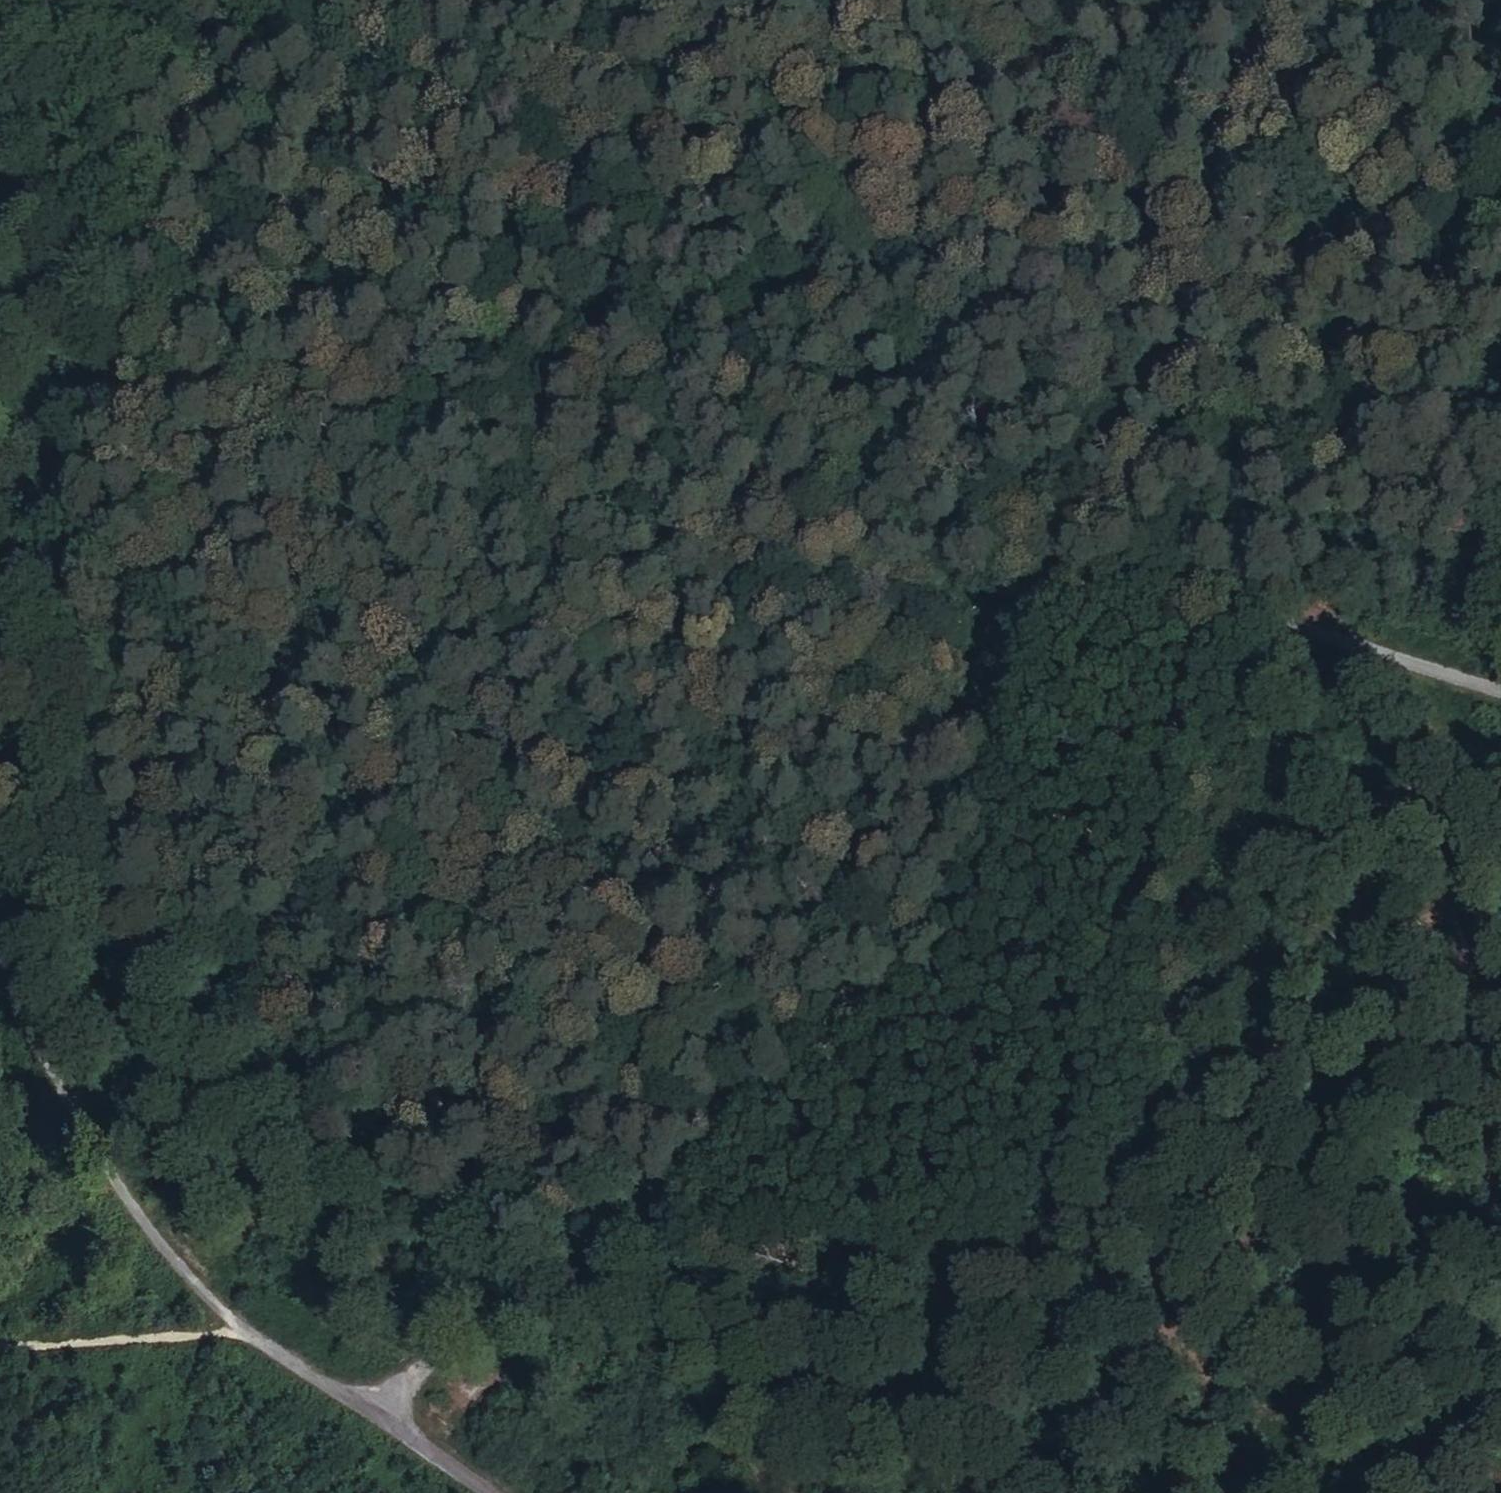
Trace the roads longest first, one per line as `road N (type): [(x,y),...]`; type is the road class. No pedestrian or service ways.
road 1 (track): [(488,1492),(368,1407),(229,1325),(91,1156),(0,968)]

